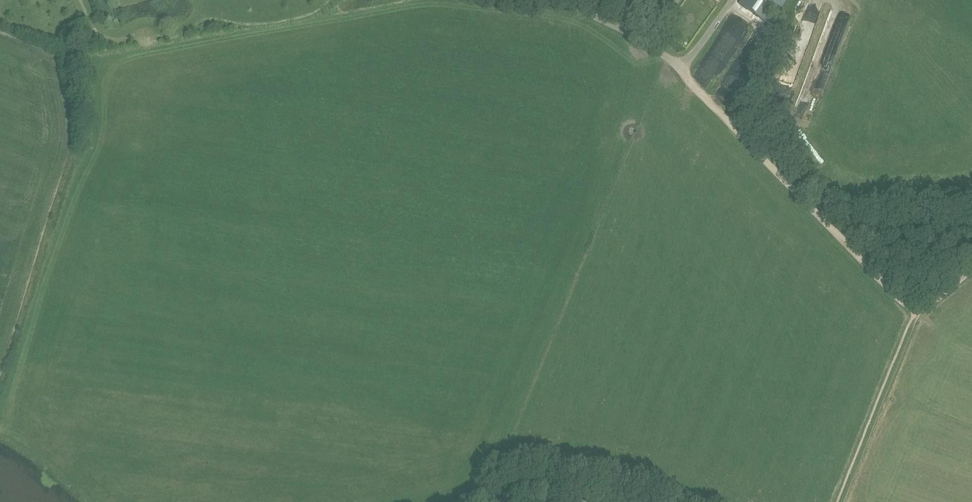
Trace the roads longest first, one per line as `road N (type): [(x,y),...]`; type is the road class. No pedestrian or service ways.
road 1 (unclassified): [(914,309),(657,49),(571,0)]

